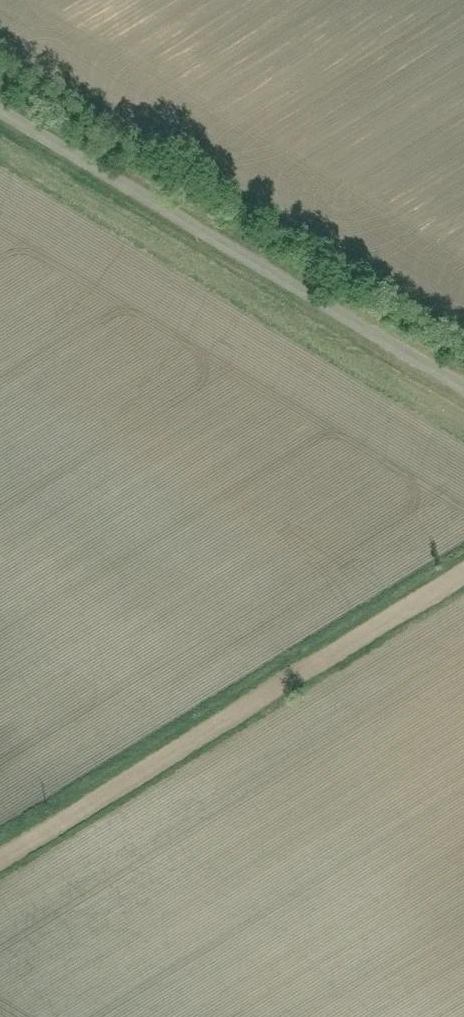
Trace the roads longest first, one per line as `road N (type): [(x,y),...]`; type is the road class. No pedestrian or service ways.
road 1 (track): [(0,862),(463,570)]
road 2 (unclassified): [(0,109),(463,387)]

